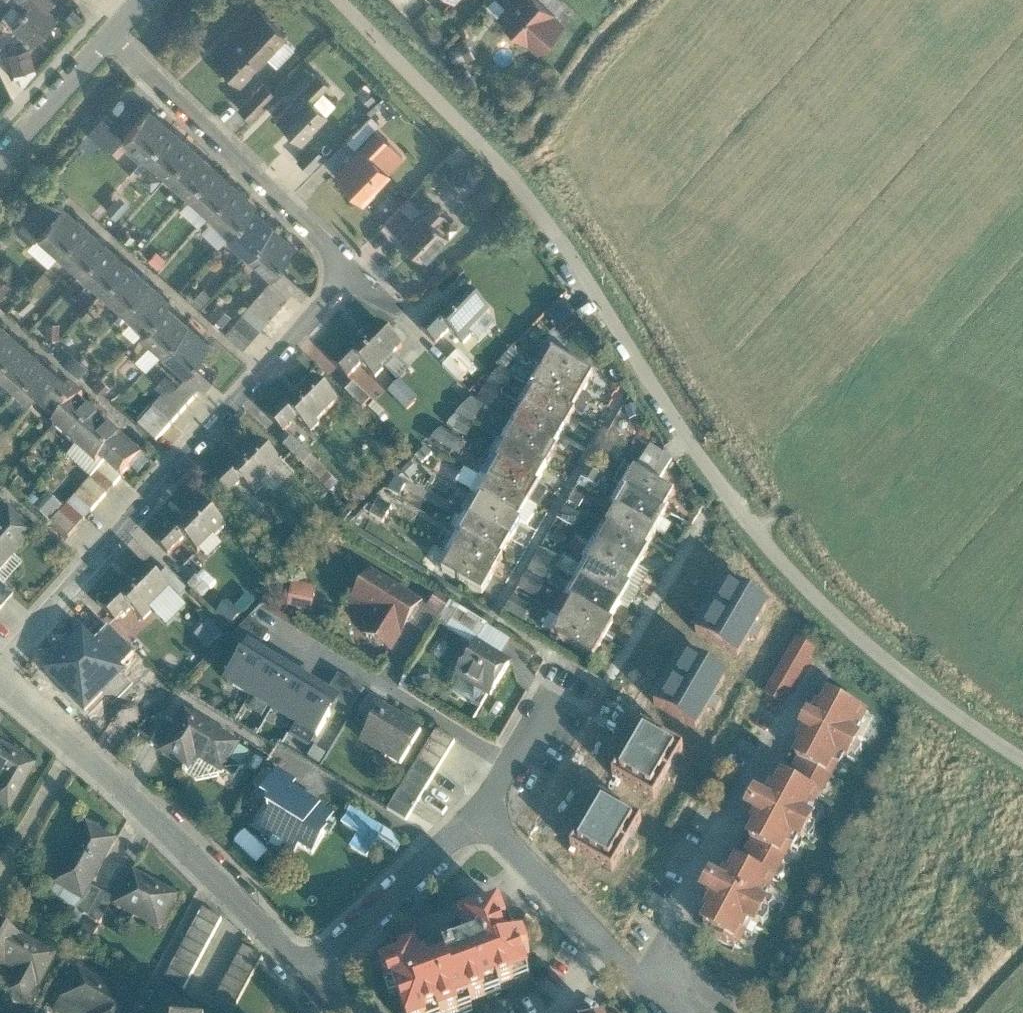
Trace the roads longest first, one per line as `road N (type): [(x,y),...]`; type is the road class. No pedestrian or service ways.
road 1 (unclassified): [(1022,763),(923,694),(810,596),(660,400),(527,191),(343,0)]
road 2 (residential): [(0,674),(352,269),(109,36)]
road 3 (residential): [(0,682),(194,857),(307,972)]
road 4 (residential): [(474,820),(645,995),(688,1012)]
road 5 (residential): [(307,972),(474,820)]
road 6 (residential): [(0,158),(109,36)]
road 7 (residential): [(474,820),(553,702)]

